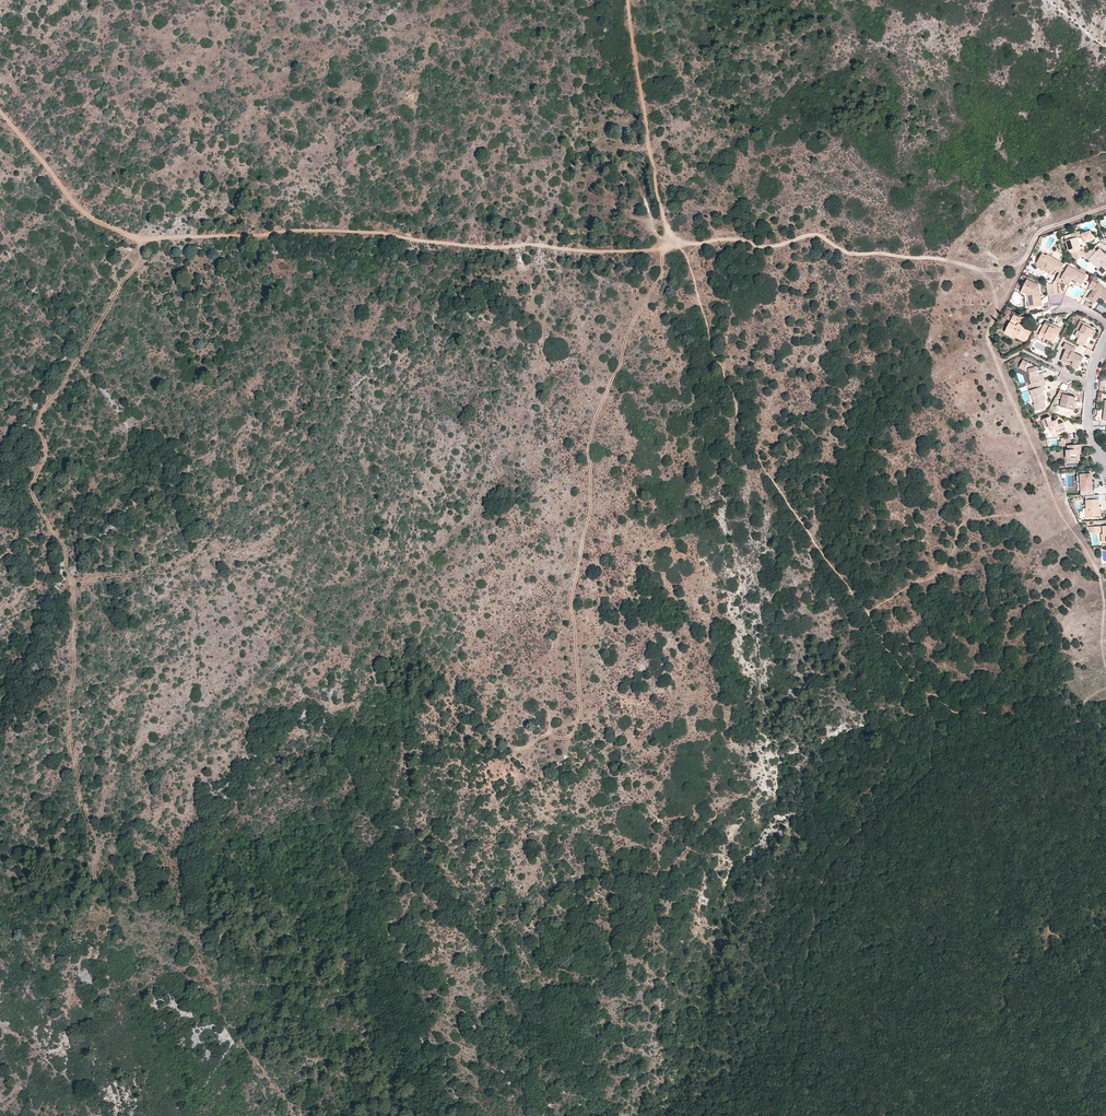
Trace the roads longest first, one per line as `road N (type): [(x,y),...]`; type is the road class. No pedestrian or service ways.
road 1 (track): [(142,240),(41,414),(45,451),(32,482),(63,544),(74,603),(70,736),(93,837),(98,932)]
road 2 (track): [(664,248),(662,273),(624,344),(588,448),(590,512),(571,600),(579,719),(520,749),(510,745)]
road 3 (track): [(680,245),(728,239),(765,247),(813,234),(856,254),(931,257),(983,270),(1020,263),(1042,230),(1105,207)]
road 4 (track): [(627,0),(660,207),(680,245)]
road 5 (track): [(70,583),(174,567),(204,547),(232,552)]

